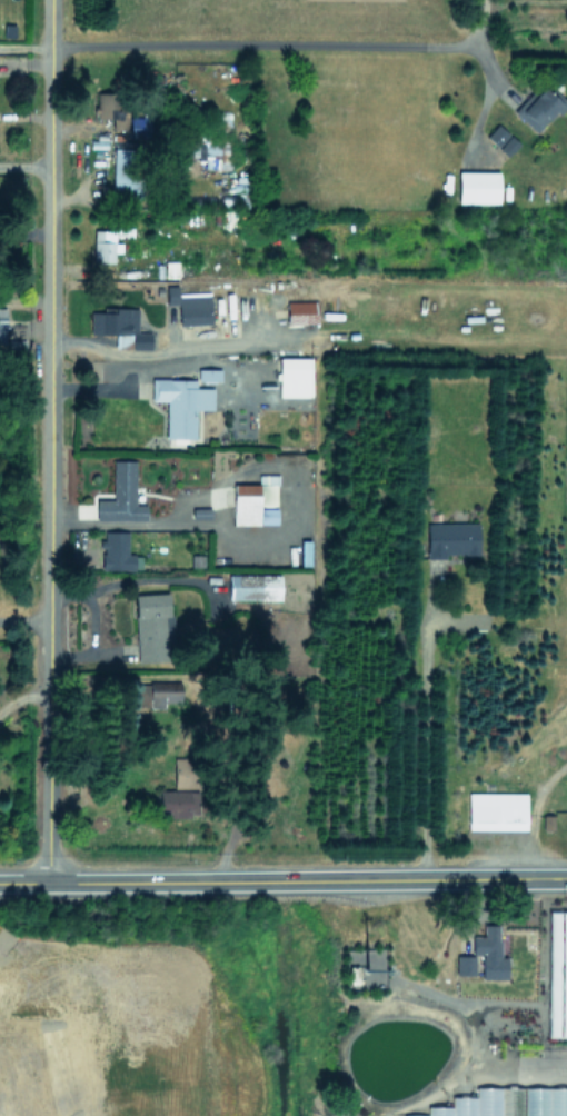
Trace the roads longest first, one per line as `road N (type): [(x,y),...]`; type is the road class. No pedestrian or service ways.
road 1 (residential): [(47,883),(49,0)]
road 2 (secondary): [(0,883),(566,879)]
road 3 (residential): [(56,1115),(42,1039),(47,940)]

